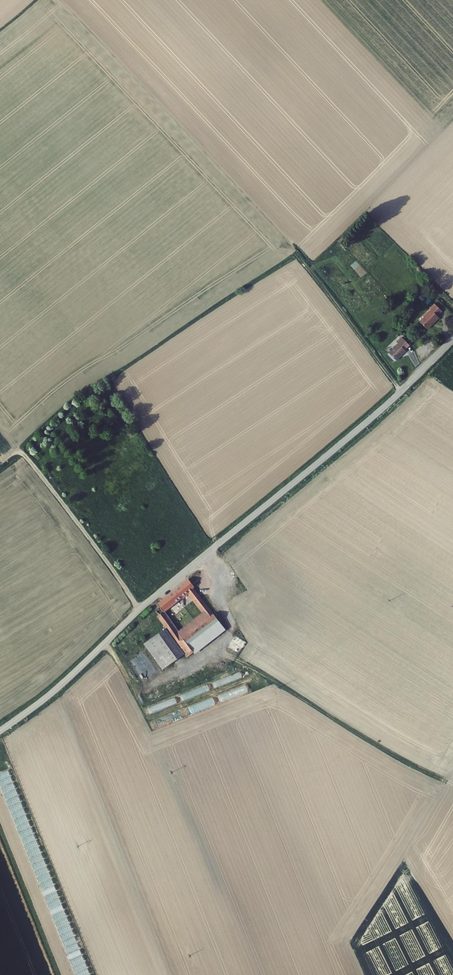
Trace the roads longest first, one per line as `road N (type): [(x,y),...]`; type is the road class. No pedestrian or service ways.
road 1 (unclassified): [(452,339),(370,420),(0,731)]
road 2 (track): [(18,451),(140,609)]
road 3 (track): [(204,556),(230,628),(187,668),(147,688)]

